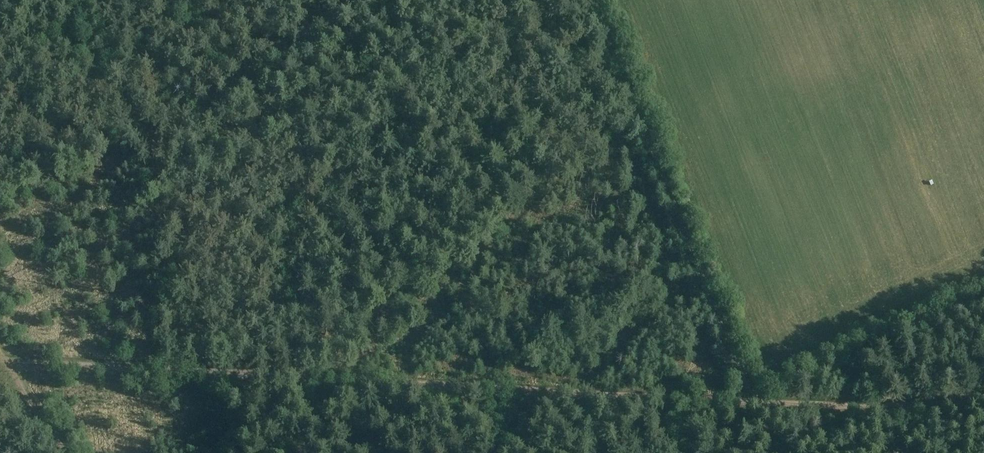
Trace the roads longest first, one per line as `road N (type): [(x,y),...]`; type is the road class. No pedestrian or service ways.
road 1 (track): [(6,363),(753,404)]
road 2 (track): [(593,0),(753,404),(861,410),(983,398)]

